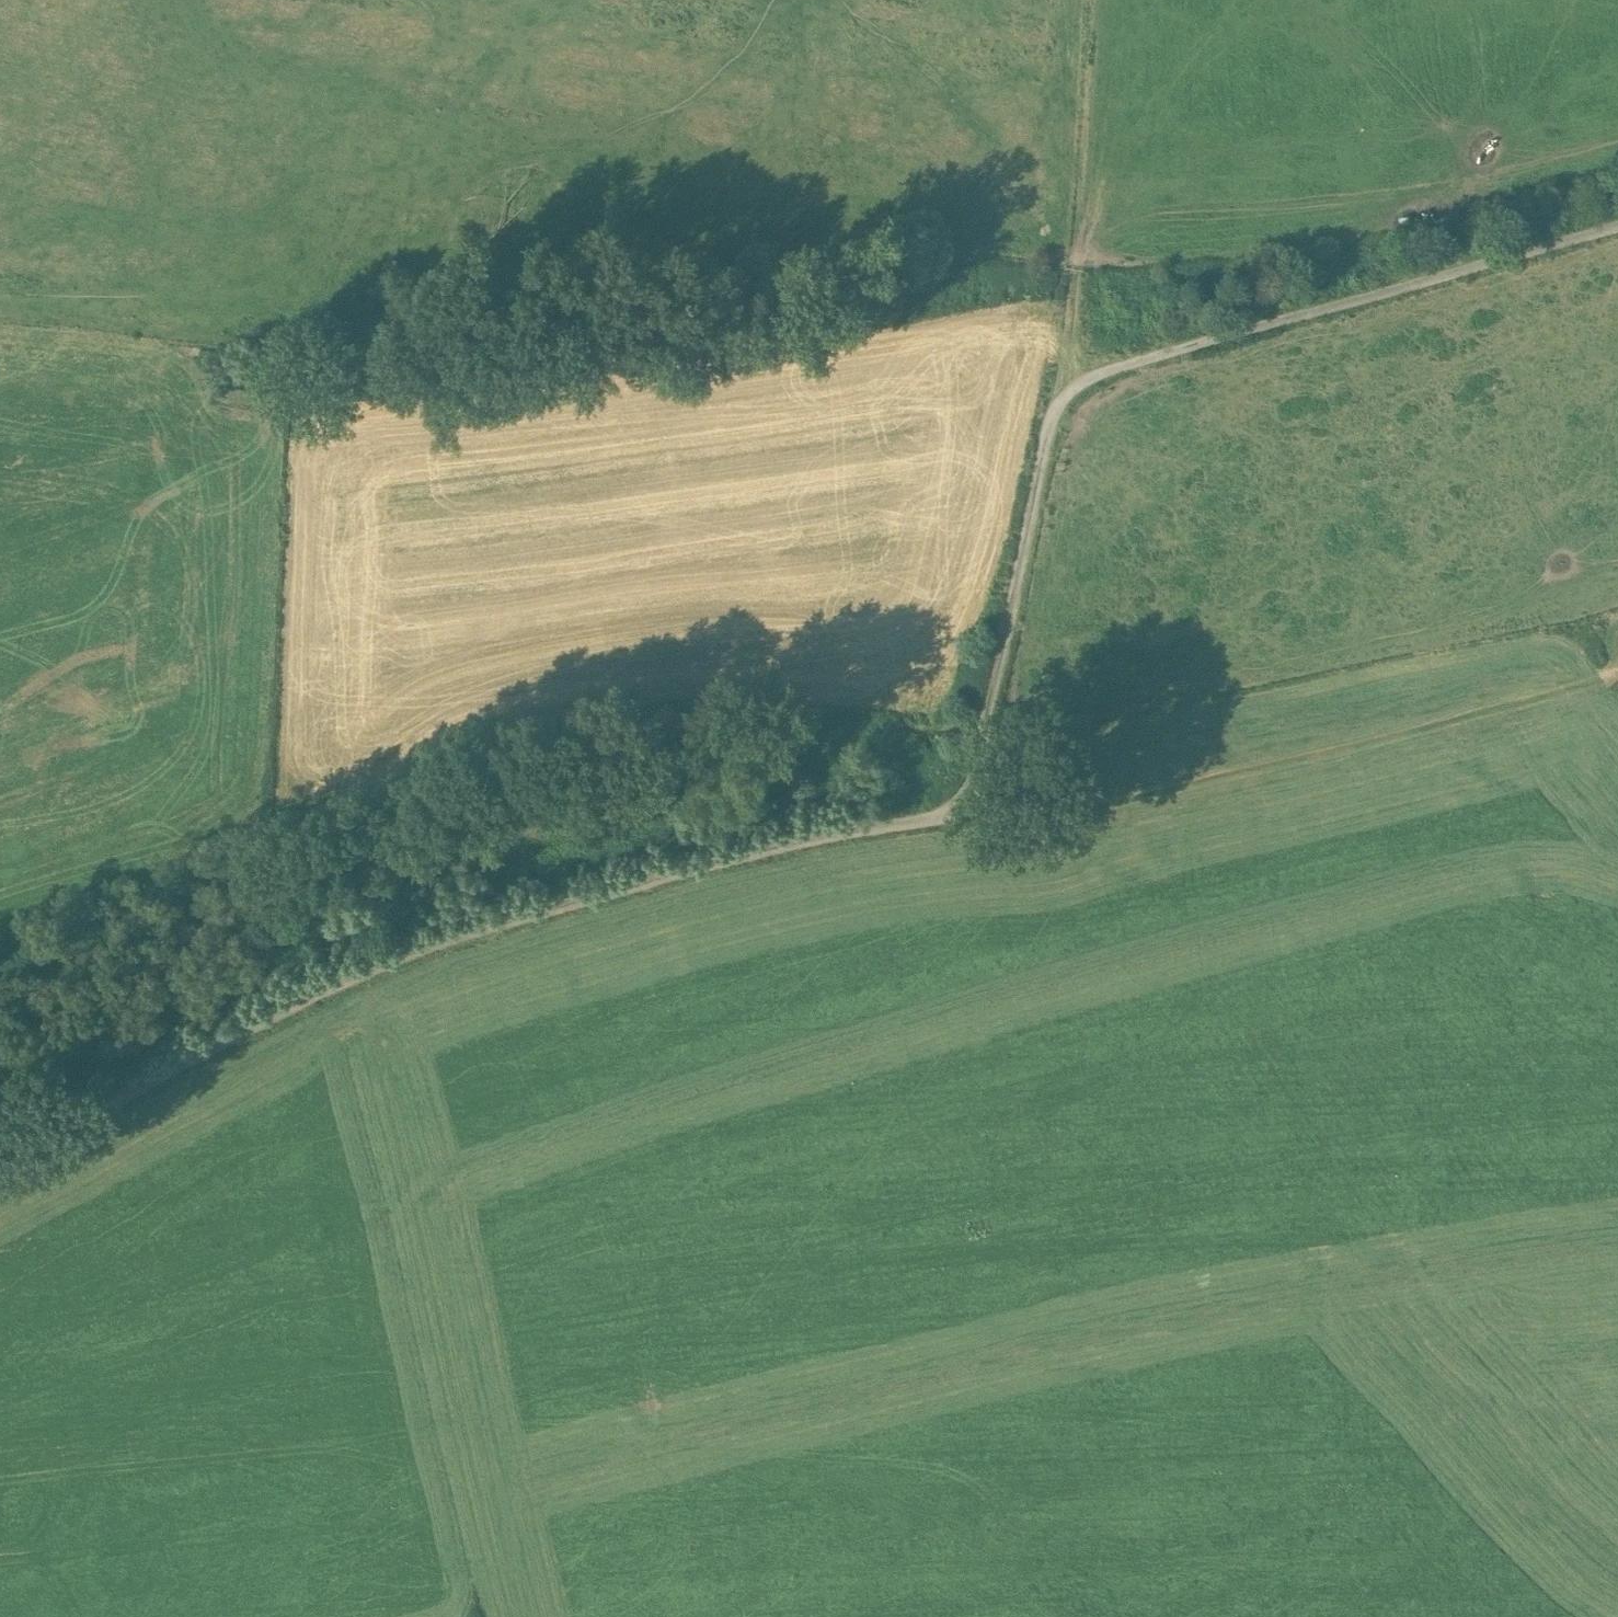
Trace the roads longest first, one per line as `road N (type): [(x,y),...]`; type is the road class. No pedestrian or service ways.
road 1 (track): [(1617,223),(1079,381),(1048,422),(974,769),(945,809),(862,824),(418,941),(0,1158)]

